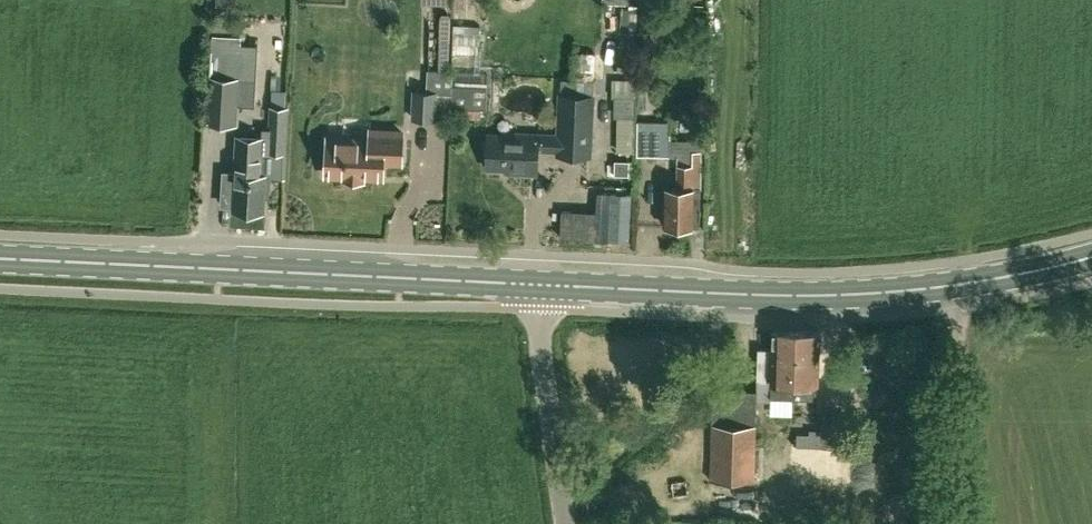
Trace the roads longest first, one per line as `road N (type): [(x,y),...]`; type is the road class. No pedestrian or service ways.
road 1 (secondary): [(531,286),(790,296),(1011,276),(1091,256)]
road 2 (secondary): [(0,259),(531,286)]
road 3 (unclassified): [(563,523),(531,286)]

